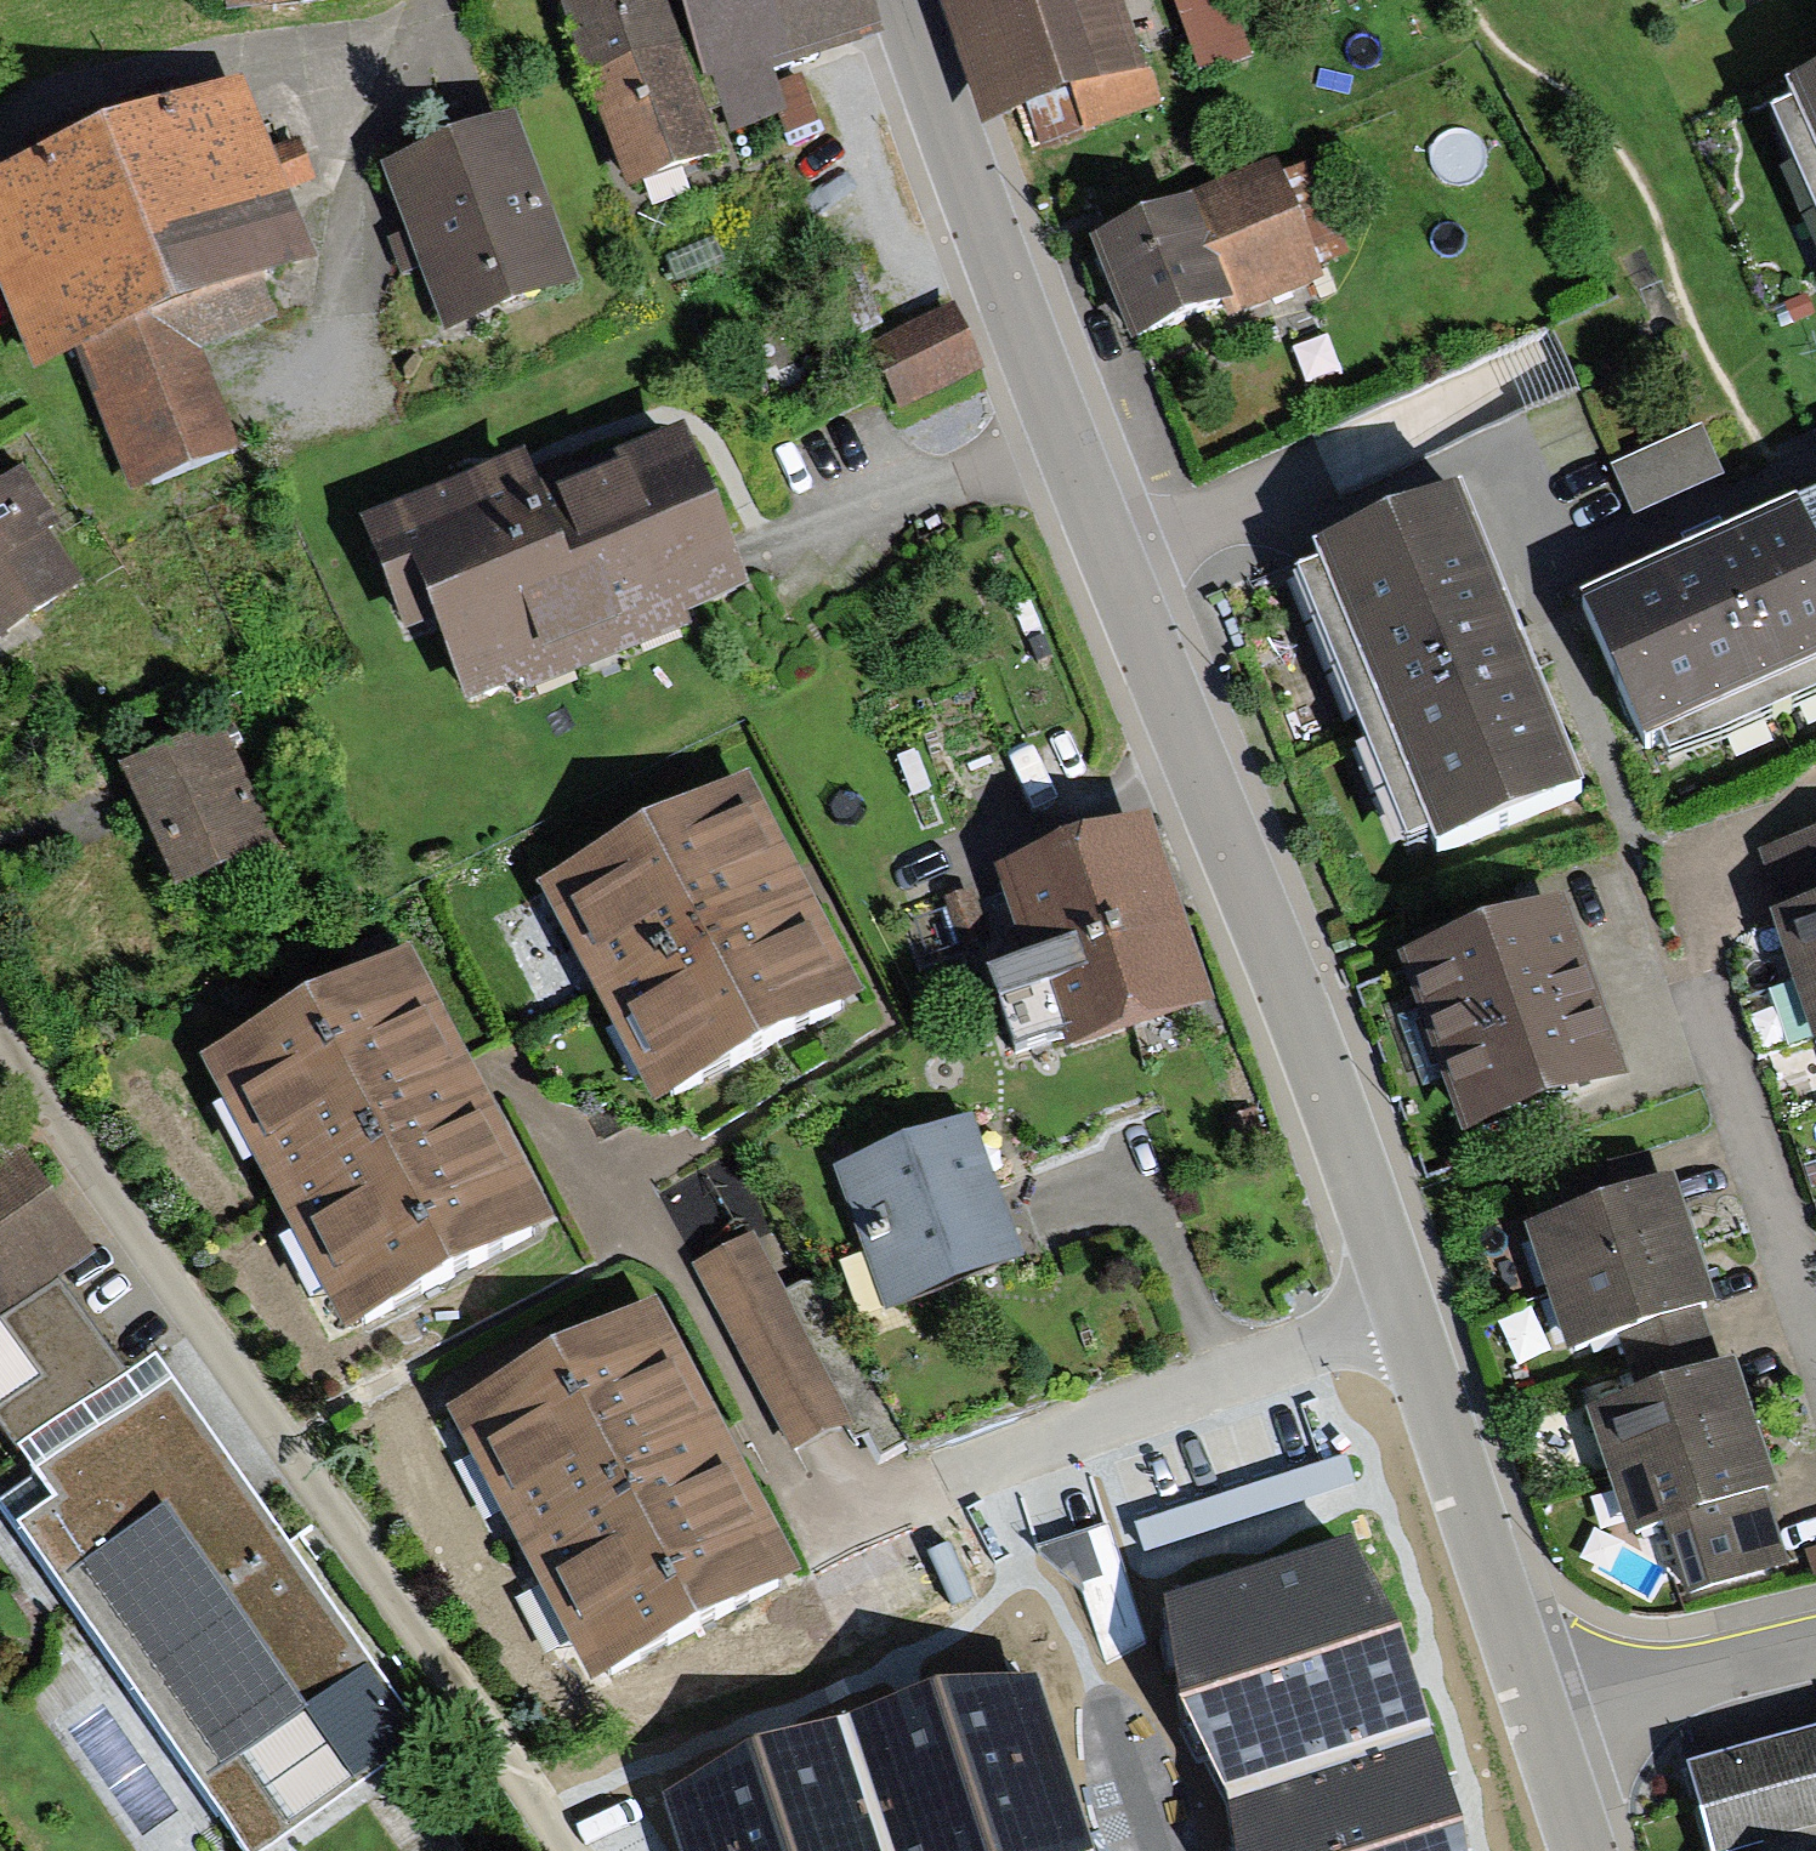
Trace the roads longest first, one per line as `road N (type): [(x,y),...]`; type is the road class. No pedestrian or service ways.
road 1 (tertiary): [(1408,1308),(1039,376),(900,0)]
road 2 (residential): [(1408,1308),(823,1541),(624,1184),(561,1138)]
road 3 (residential): [(0,1023),(44,1106),(258,1393),(565,1850)]
road 4 (tertiary): [(1535,1716),(1408,1308)]
road 5 (residential): [(1535,1716),(1815,1641)]
road 6 (tertiary): [(1580,1850),(1535,1716)]

